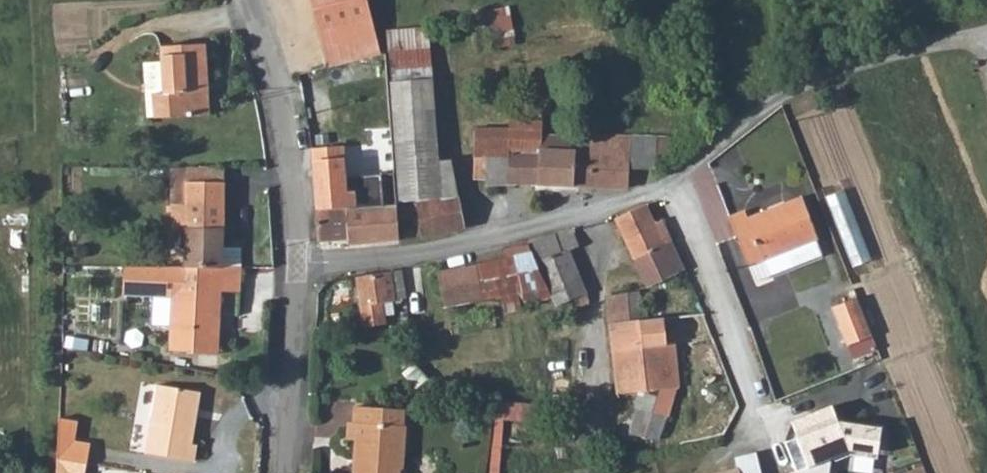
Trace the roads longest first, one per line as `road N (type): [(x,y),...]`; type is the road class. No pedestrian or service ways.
road 1 (unclassified): [(587,213),(660,185),(772,101),(871,59),(986,30)]
road 2 (unclassified): [(299,262),(446,249),(587,213)]
road 3 (residential): [(299,262),(290,155),(250,0)]
road 4 (unclassified): [(587,213),(604,339),(601,430)]
road 5 (residential): [(285,472),(299,262)]

